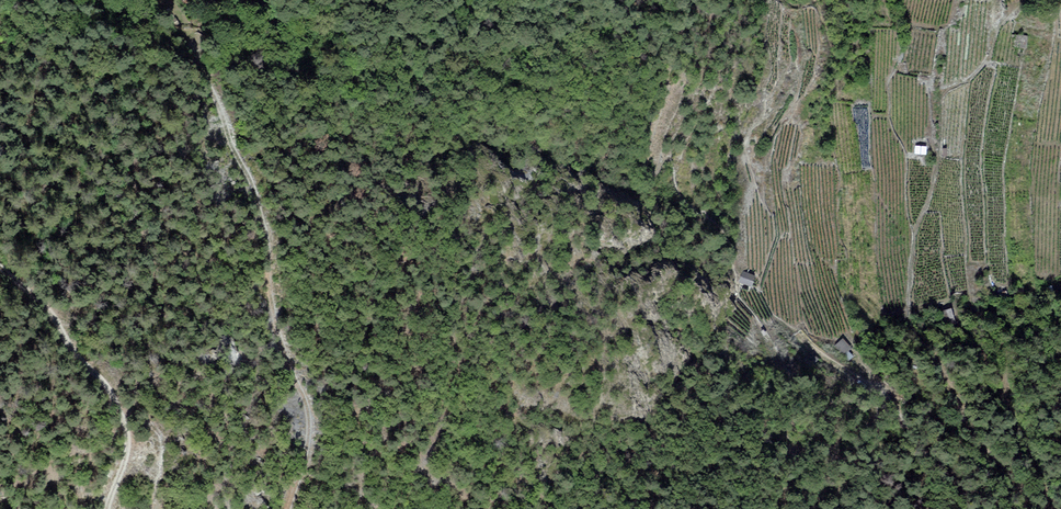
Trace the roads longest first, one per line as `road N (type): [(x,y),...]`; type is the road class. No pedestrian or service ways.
road 1 (track): [(290,508),(309,418),(272,308),(261,210),(180,21)]
road 2 (track): [(108,508),(127,434),(113,390),(80,357),(46,304),(0,268)]
road 3 (track): [(984,351),(1055,508)]
road 4 (track): [(982,452),(923,339)]

